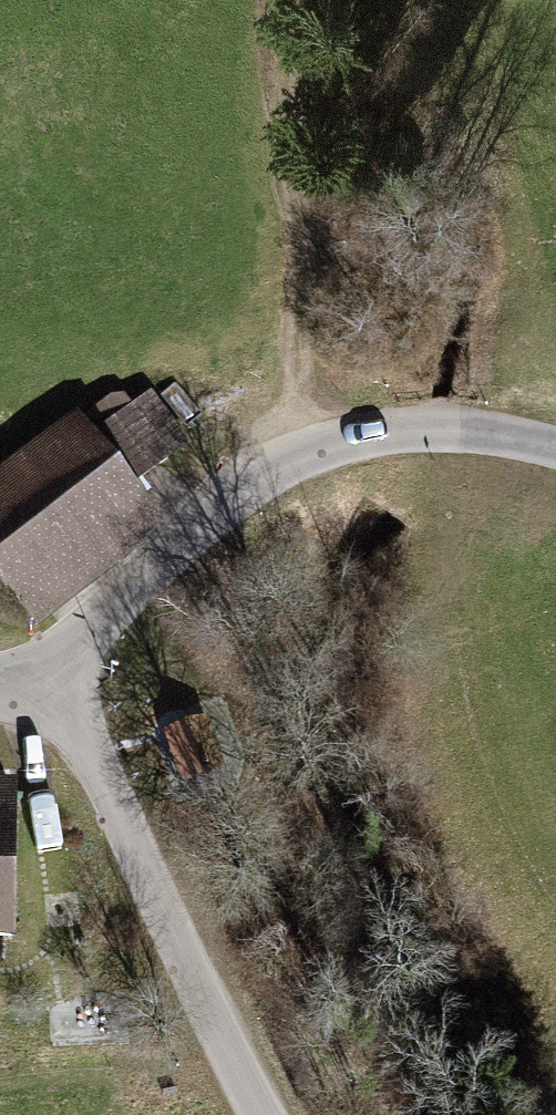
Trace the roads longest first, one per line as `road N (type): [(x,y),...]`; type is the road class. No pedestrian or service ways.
road 1 (tertiary): [(51,675),(107,612),(227,507),(296,459),(365,435),(434,428),(555,446)]
road 2 (unclassified): [(265,1114),(51,675)]
road 3 (track): [(296,459),(304,262),(274,90),(290,0)]

